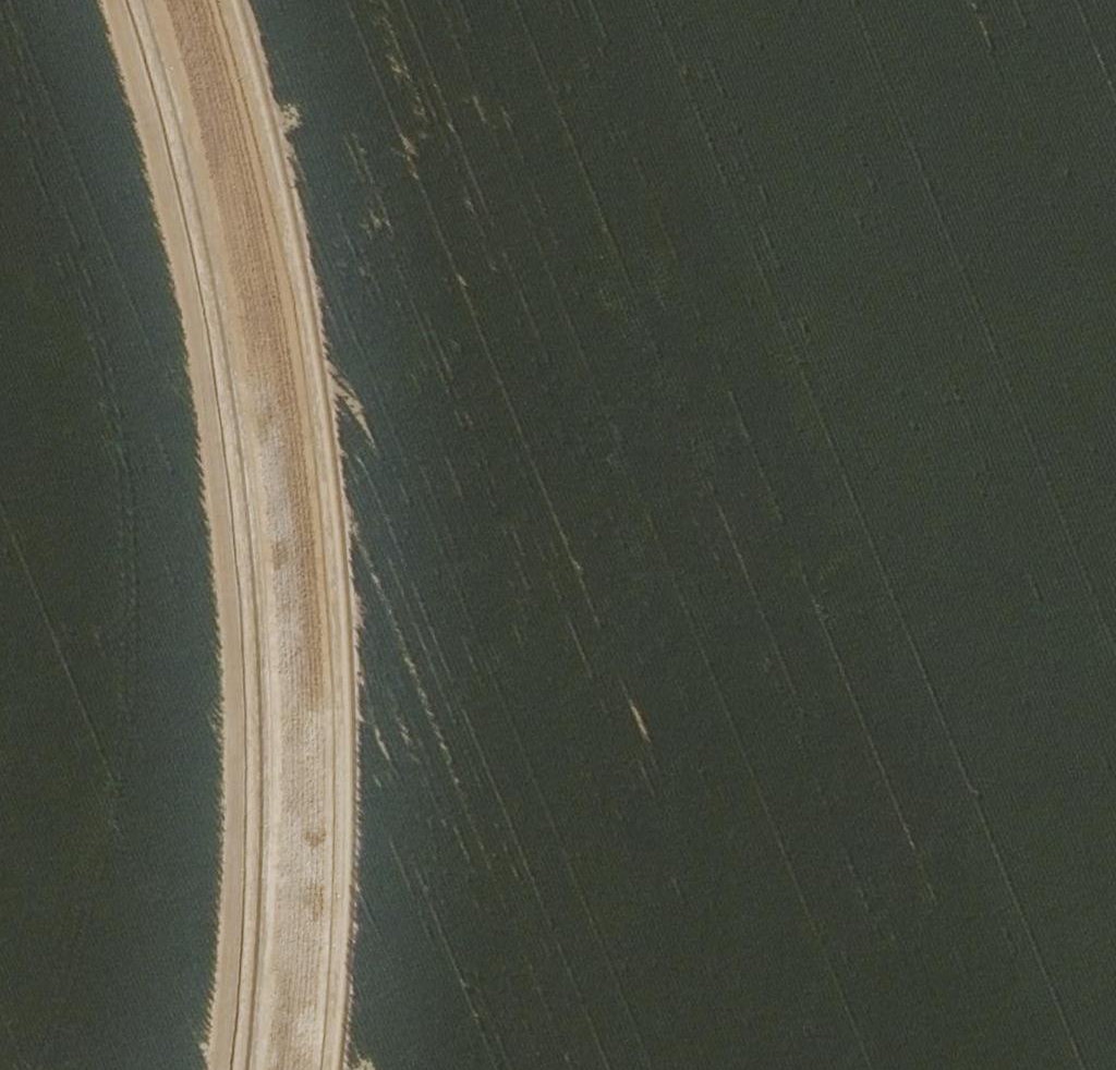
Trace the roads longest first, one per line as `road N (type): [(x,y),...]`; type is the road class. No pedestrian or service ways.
road 1 (secondary): [(177,0),(238,238),(286,489),(300,996),(287,1069)]

